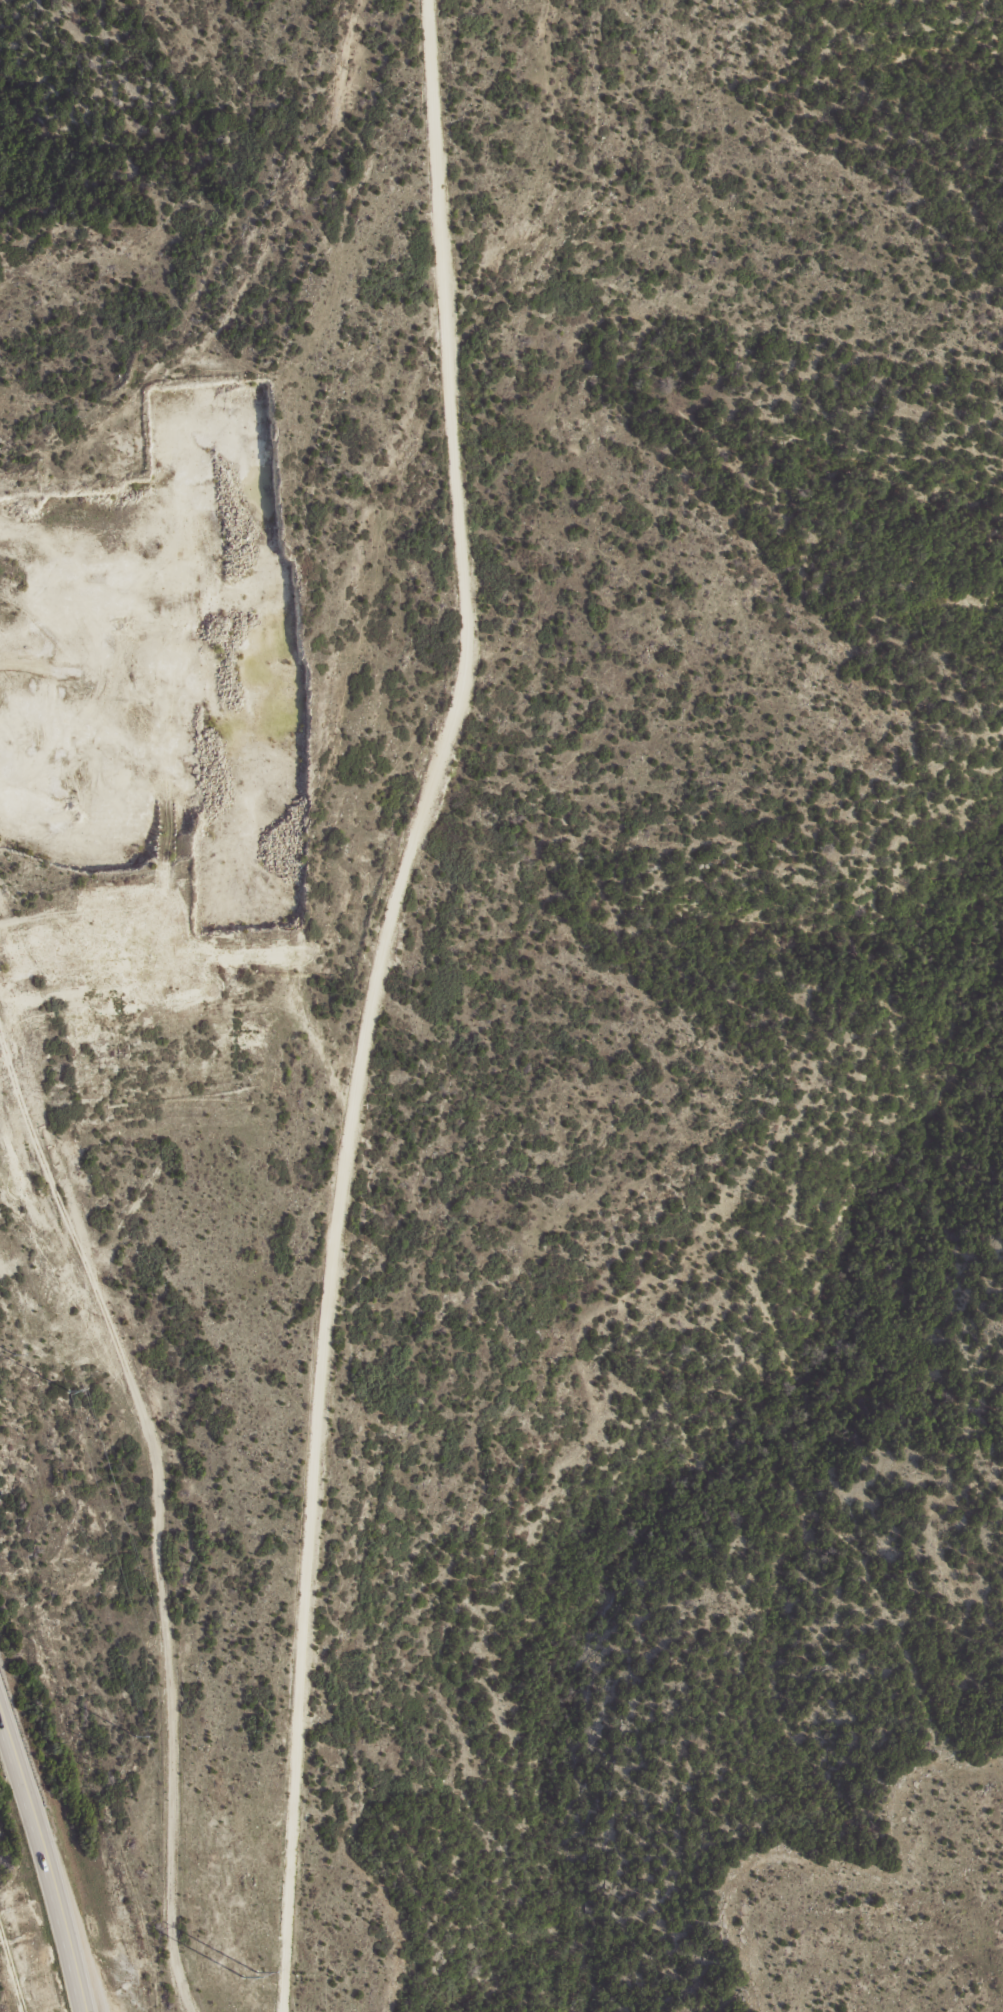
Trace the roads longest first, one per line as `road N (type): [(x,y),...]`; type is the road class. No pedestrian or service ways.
road 1 (primary): [(85,2011),(0,1710)]

